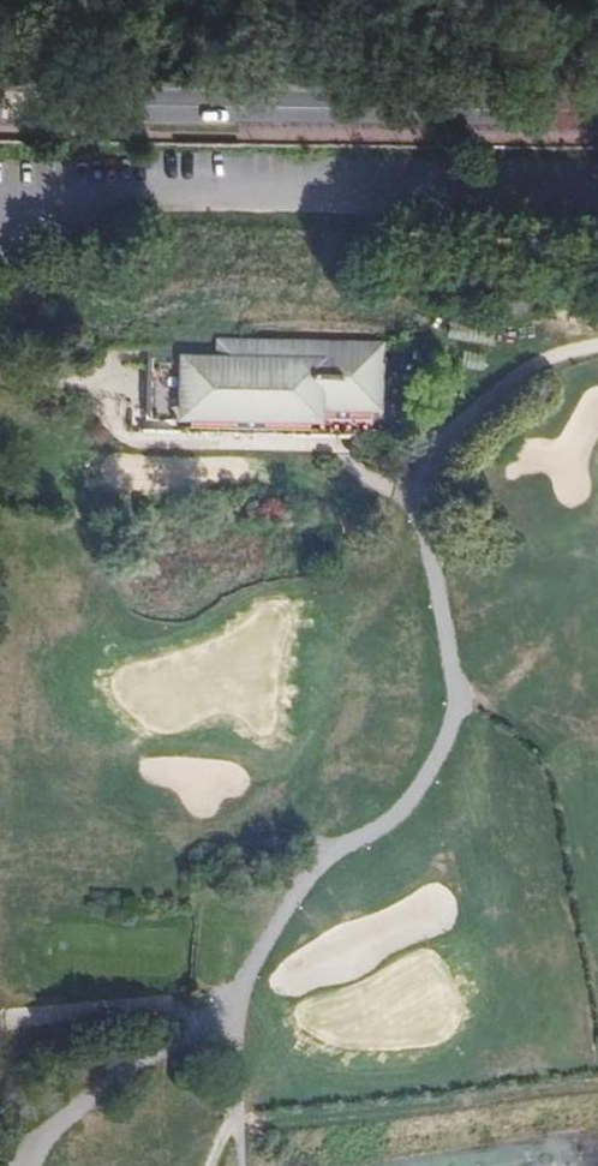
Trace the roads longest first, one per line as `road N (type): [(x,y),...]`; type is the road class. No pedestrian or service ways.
road 1 (track): [(597,341),(559,349),(502,381),(446,434),(422,474),(421,515),(448,636),(455,705),(448,731),(425,783),(313,877),(241,986),(234,1130),(241,1165)]
road 2 (residential): [(597,111),(0,106)]
road 3 (track): [(240,1008),(50,1127),(25,1165)]

